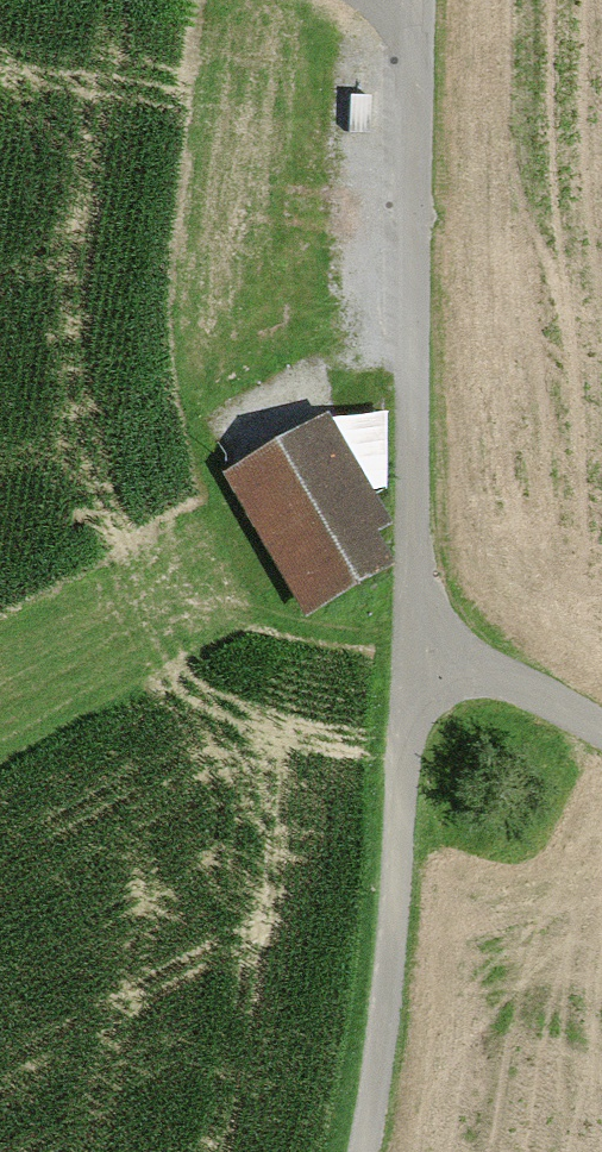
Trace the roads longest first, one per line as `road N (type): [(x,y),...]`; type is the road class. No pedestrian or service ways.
road 1 (residential): [(418,0),(410,633)]
road 2 (track): [(410,633),(393,946),(361,1151)]
road 3 (track): [(410,633),(601,731)]

